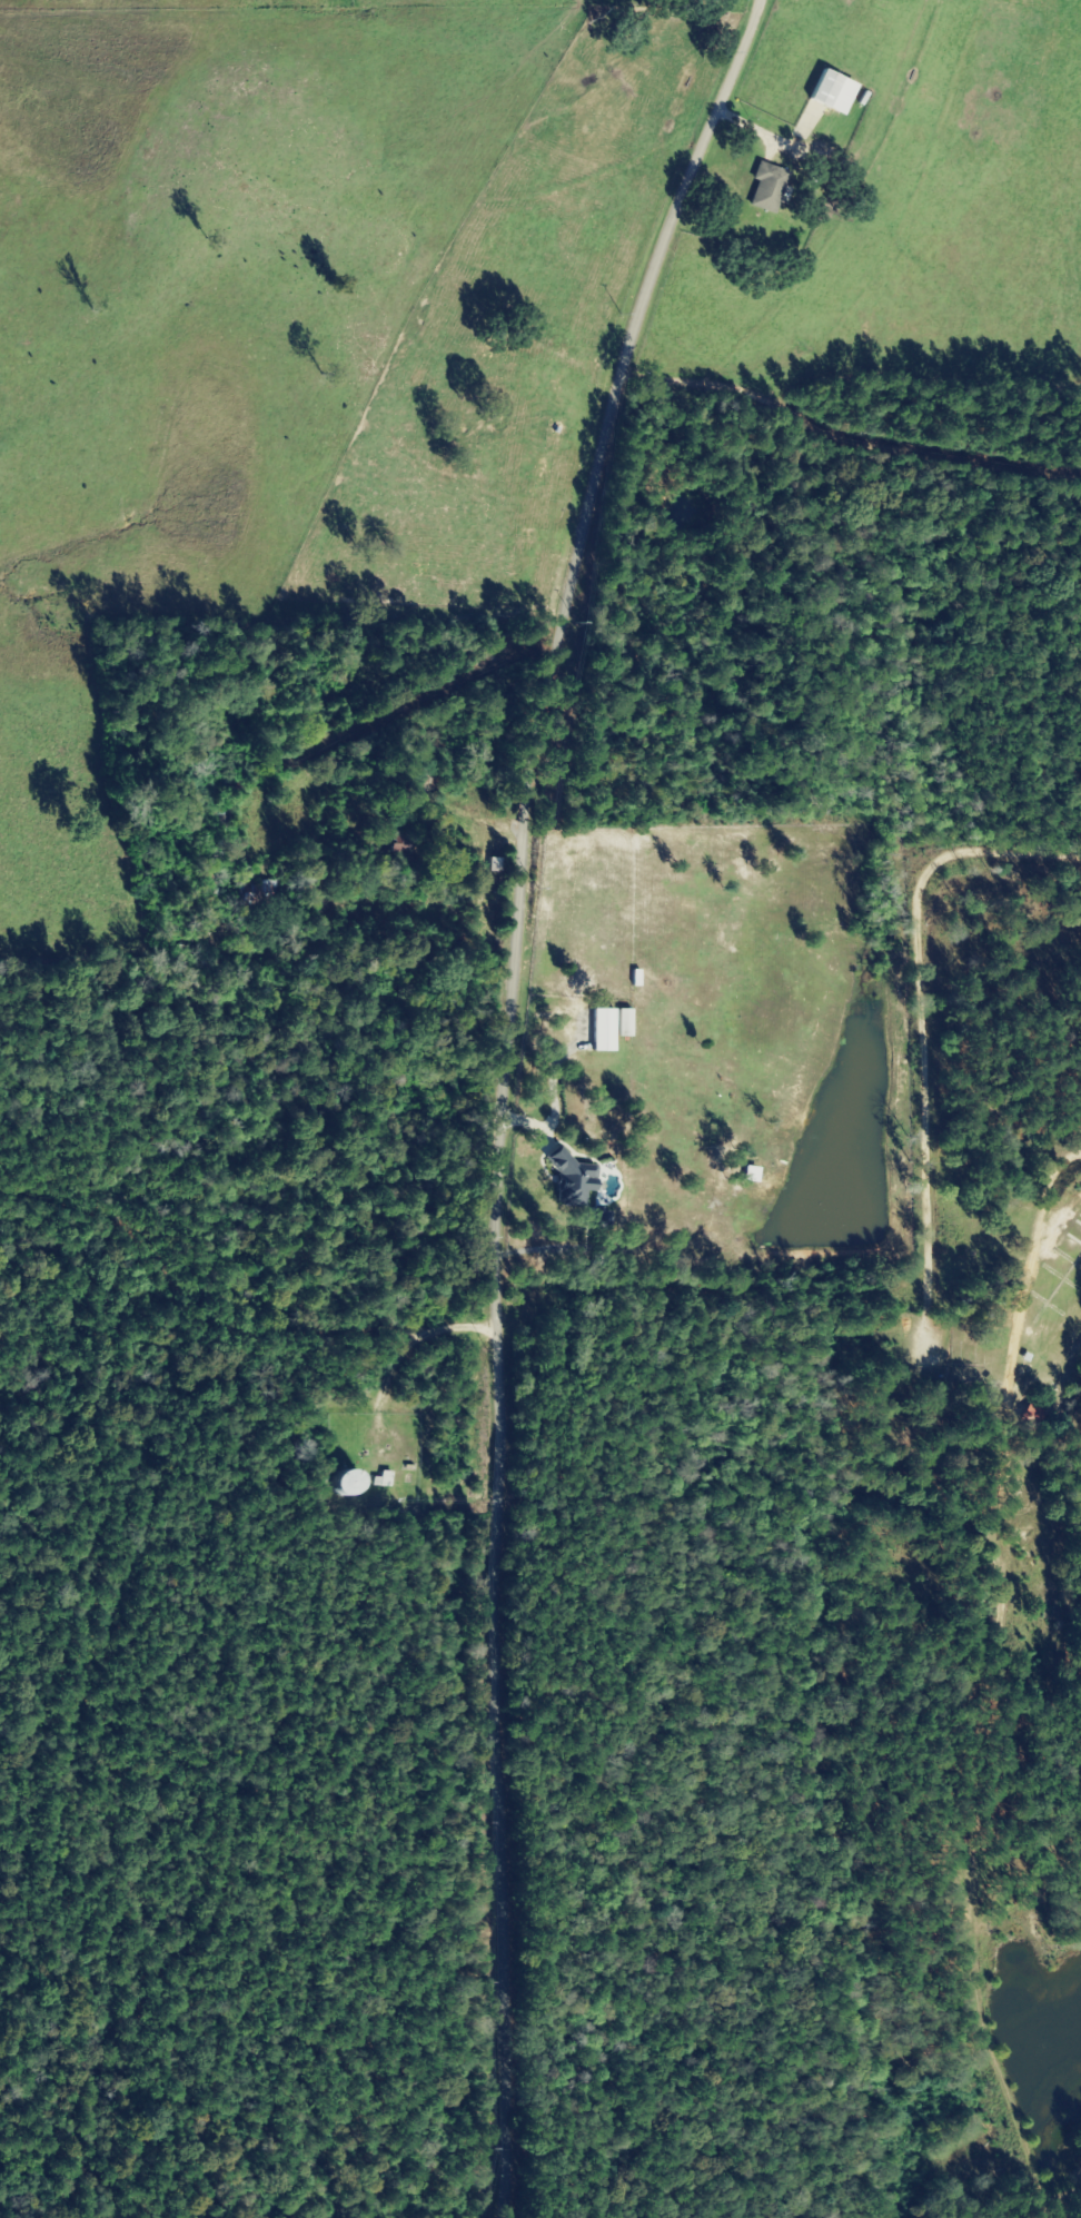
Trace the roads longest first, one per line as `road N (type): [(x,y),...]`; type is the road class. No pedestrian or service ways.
road 1 (residential): [(471,2217),(498,821),(507,774)]
road 2 (residential): [(507,774),(597,313),(728,0)]
road 3 (residential): [(507,774),(575,784),(621,755),(742,576),(839,519),(889,474),(1053,461),(1080,485)]
road 4 (residential): [(201,909),(221,845),(242,814),(279,784),(326,773),(498,821)]

